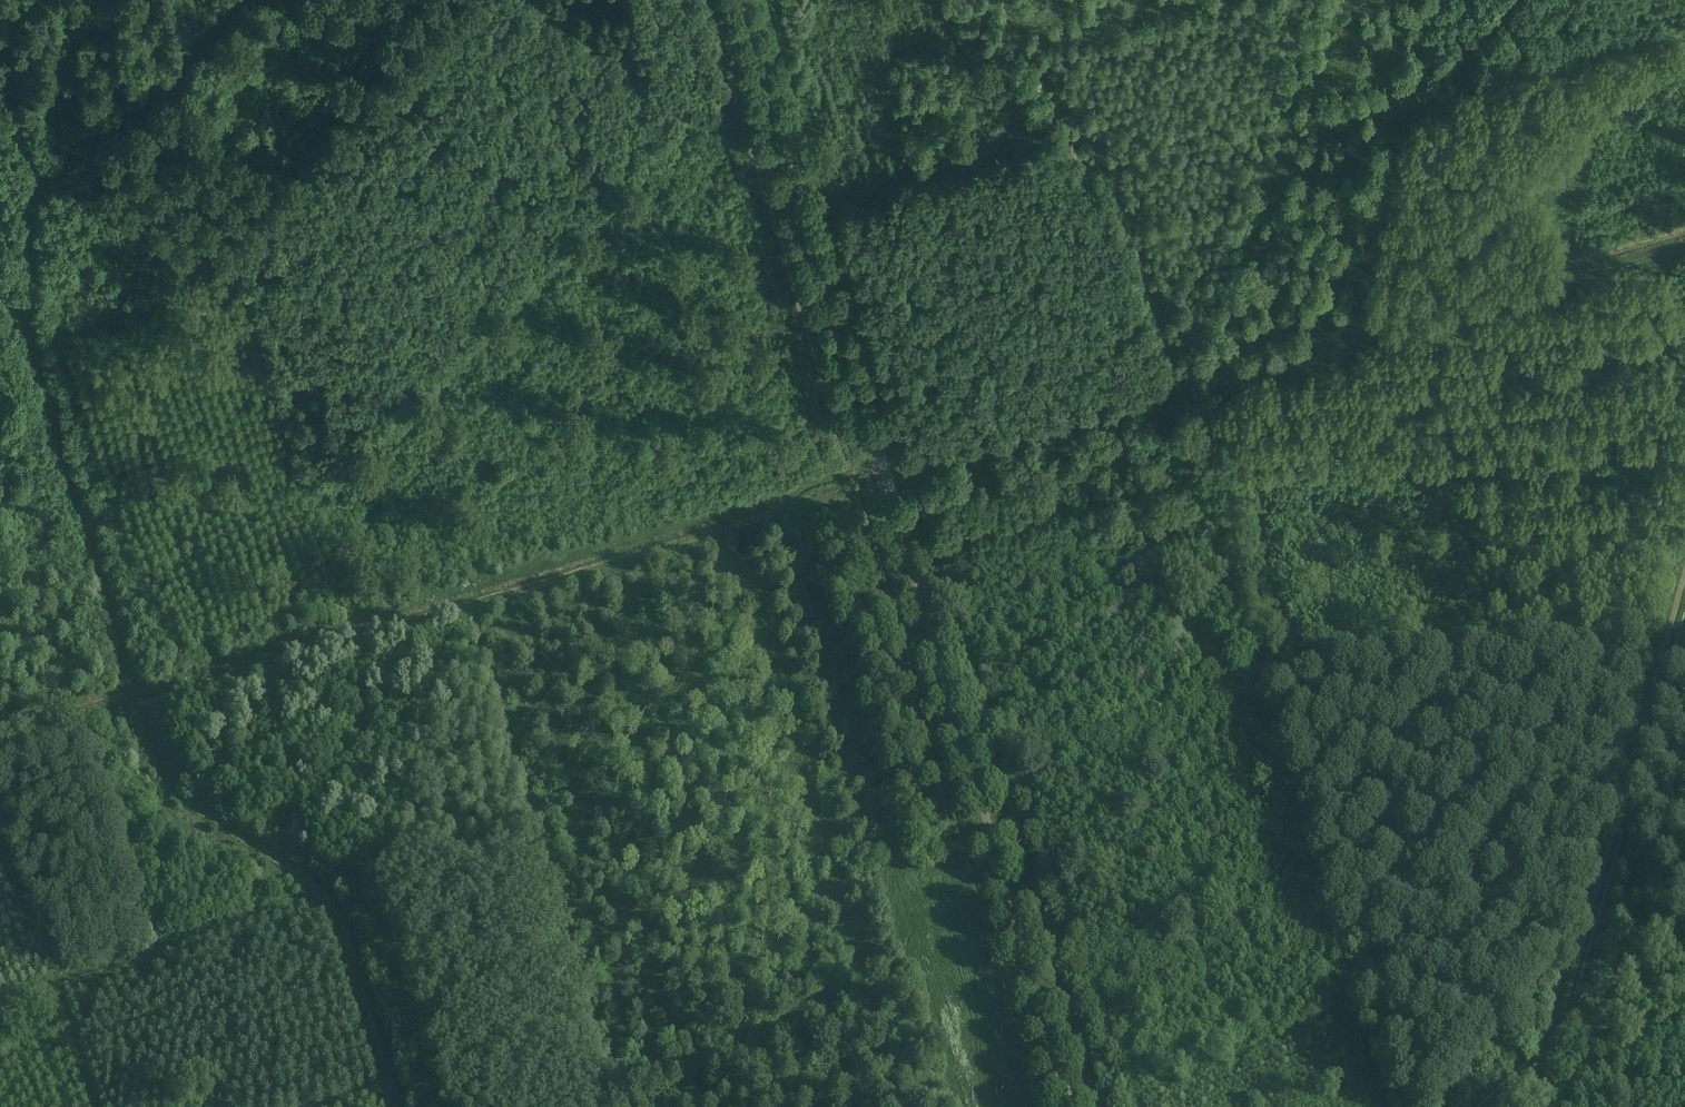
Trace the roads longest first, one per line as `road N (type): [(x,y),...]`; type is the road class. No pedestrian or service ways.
road 1 (tertiary): [(1071,1106),(752,0)]
road 2 (track): [(1492,1106),(1568,1038),(1684,599)]

